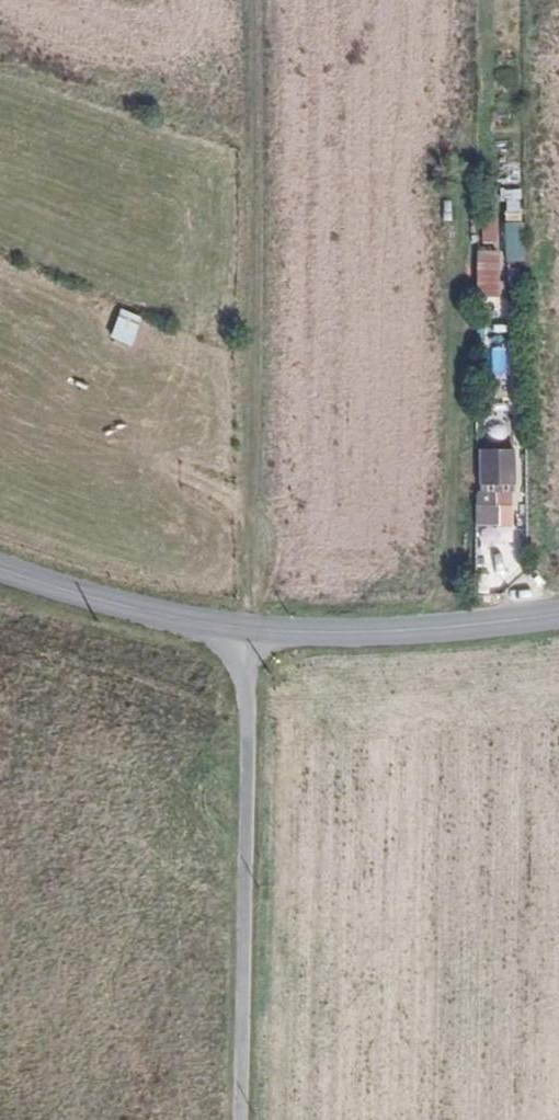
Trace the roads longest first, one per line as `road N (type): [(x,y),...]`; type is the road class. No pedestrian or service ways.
road 1 (track): [(241,0),(248,629)]
road 2 (unclassified): [(239,1119),(248,629)]
road 3 (tertiary): [(558,615),(455,628),(248,629)]
road 4 (tertiary): [(248,629),(171,617),(0,568)]

